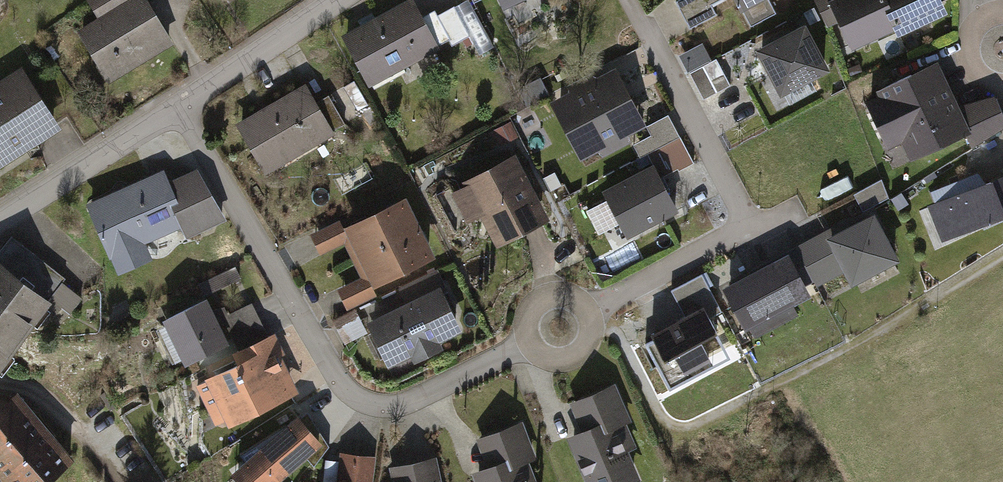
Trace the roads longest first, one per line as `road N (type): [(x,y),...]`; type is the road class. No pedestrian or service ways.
road 1 (residential): [(529,343),(383,412),(347,393),(181,108)]
road 2 (residential): [(181,108),(0,223)]
road 3 (residential): [(181,108),(334,0)]

